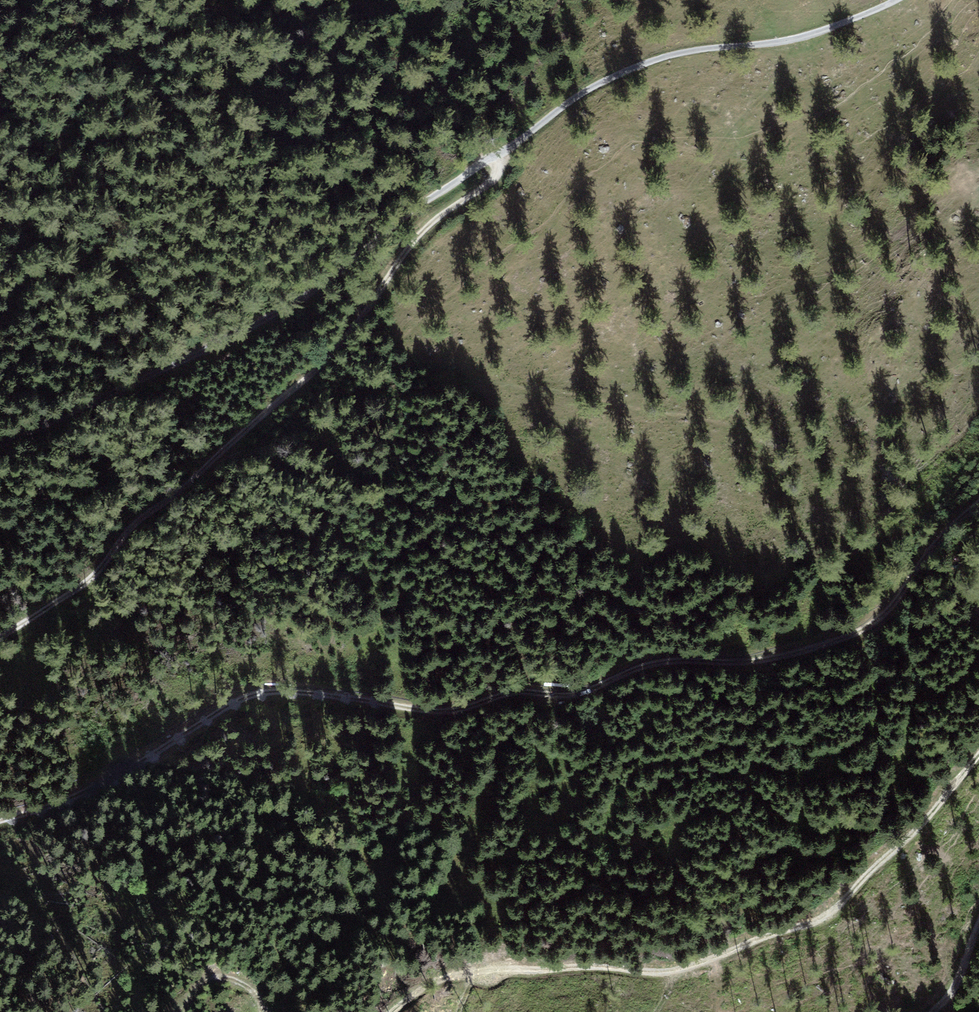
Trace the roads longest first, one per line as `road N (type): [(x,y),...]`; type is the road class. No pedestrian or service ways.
road 1 (track): [(978,503),(889,611),(861,635),(805,655),(649,664),(576,697),(511,695),(446,715),(327,697),(257,697),(71,799),(0,821)]
road 2 (unclassified): [(896,0),(801,37),(682,53),(610,78),(407,213),(288,307),(0,444)]
road 3 (track): [(0,642),(96,577),(142,520),(325,361),(437,219),(498,177),(498,154)]
road 4 (track): [(424,1011),(486,979),(677,973),(842,924),(932,831),(978,762)]
road 5 (track): [(780,42),(782,70),(661,221)]

